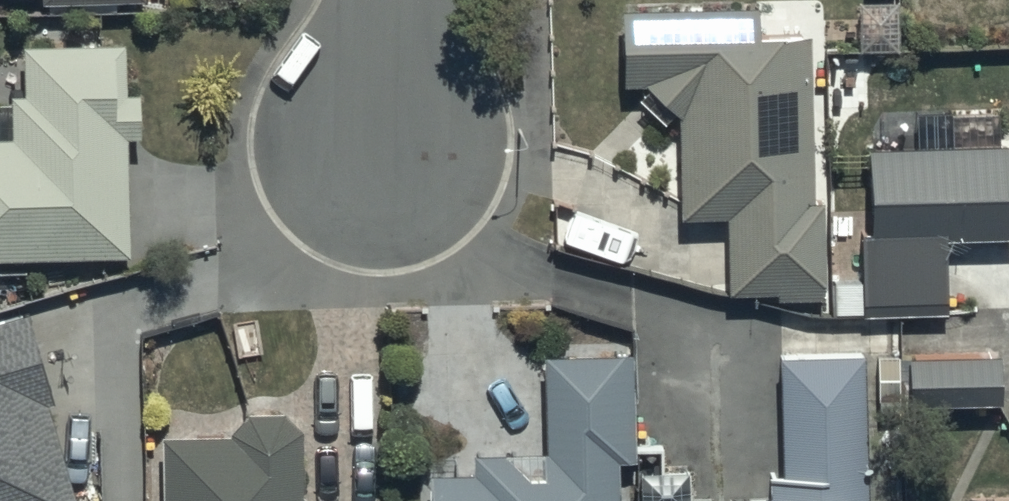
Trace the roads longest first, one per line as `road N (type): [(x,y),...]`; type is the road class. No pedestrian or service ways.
road 1 (residential): [(396,0),(385,161)]

